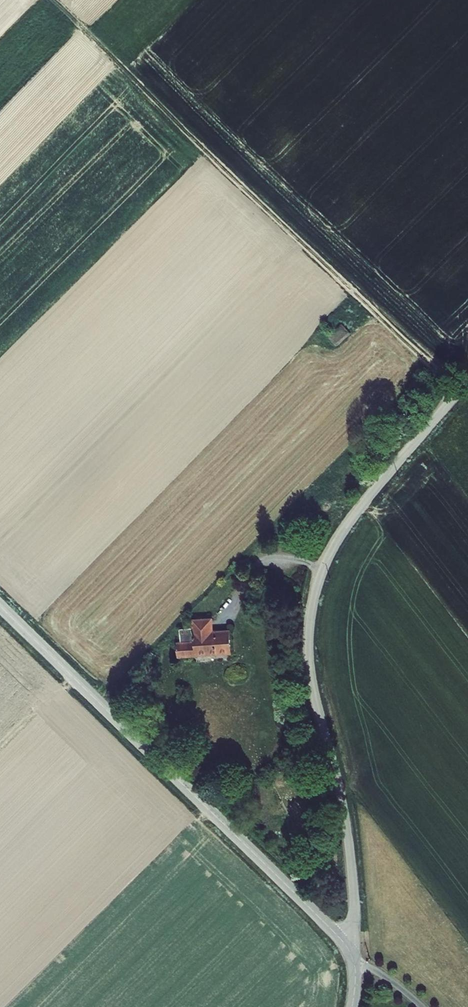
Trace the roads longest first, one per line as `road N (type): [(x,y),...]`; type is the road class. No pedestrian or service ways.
road 1 (unclassified): [(355,953),(346,816),(311,672),(313,605),(346,526),(467,381)]
road 2 (track): [(53,0),(458,392)]
road 3 (tertiary): [(355,953),(0,606)]

